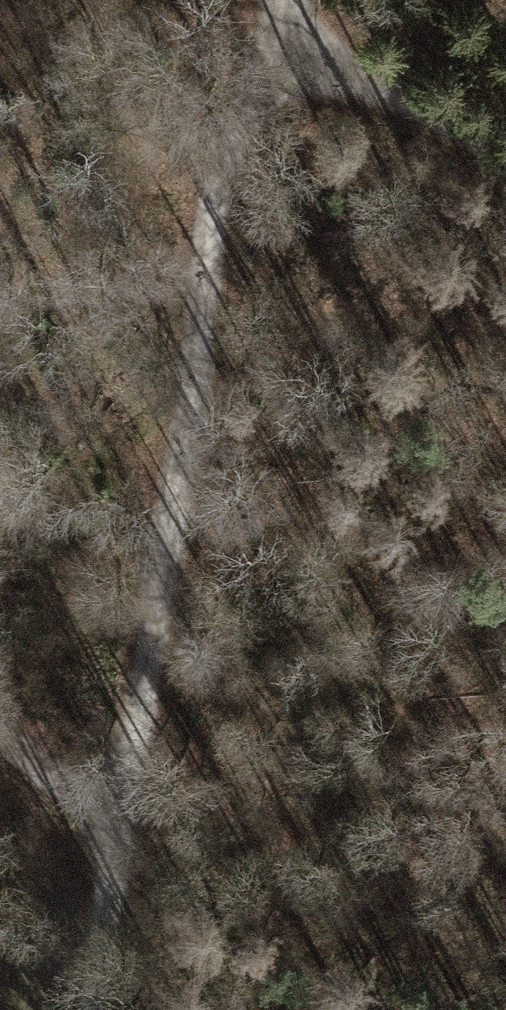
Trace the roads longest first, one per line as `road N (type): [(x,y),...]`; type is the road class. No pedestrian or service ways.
road 1 (track): [(119,823),(124,750),(171,532),(205,185),(257,79),(299,66)]
road 2 (track): [(299,66),(475,112),(505,151)]
road 3 (track): [(86,1009),(119,823)]
road 4 (track): [(0,729),(119,823)]

